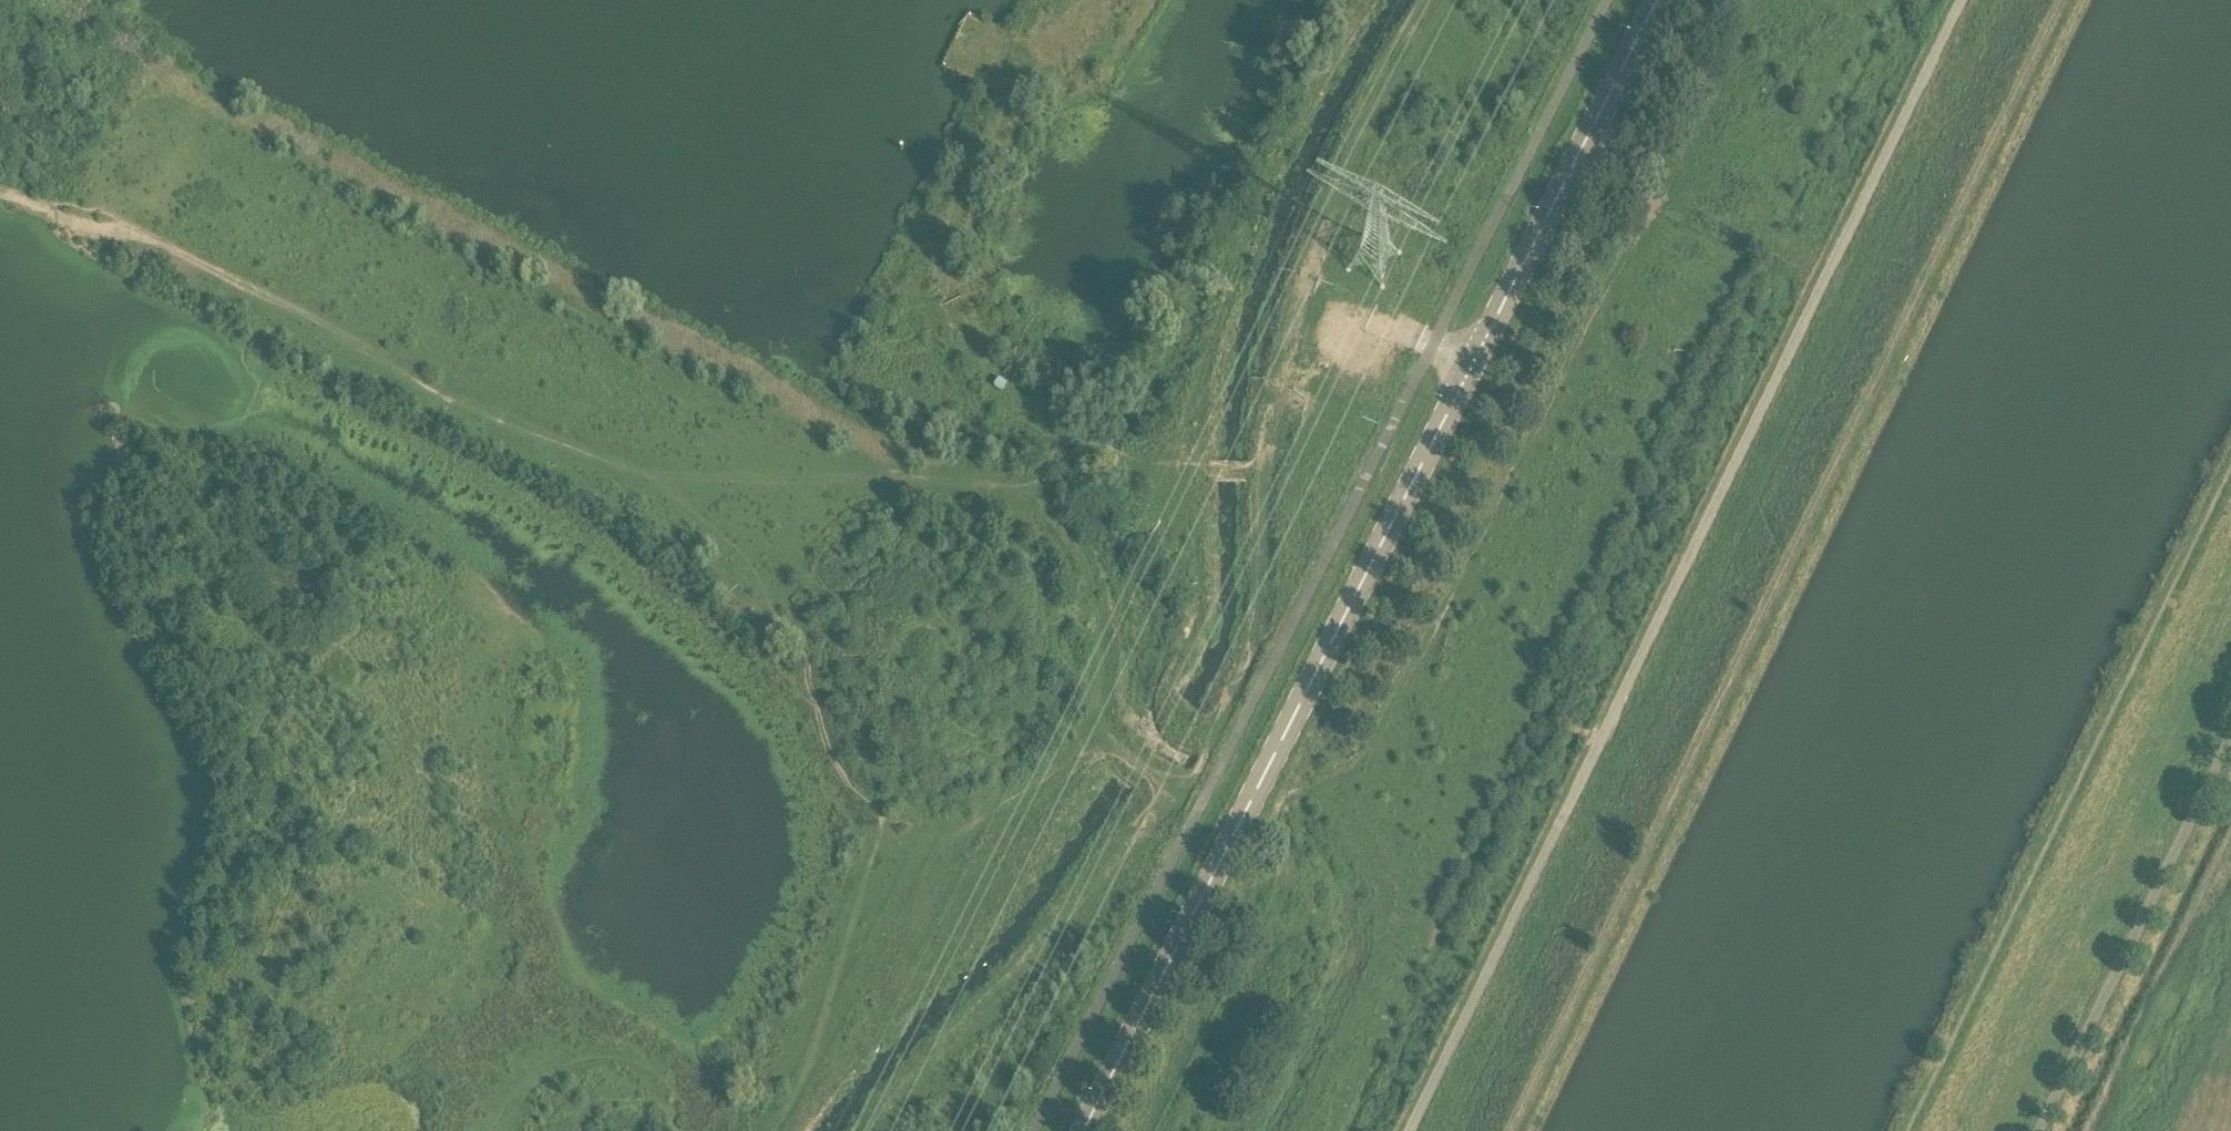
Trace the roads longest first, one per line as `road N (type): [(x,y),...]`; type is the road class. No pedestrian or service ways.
road 1 (tertiary): [(1086,1130),(1655,0)]
road 2 (unclassified): [(1411,1130),(1963,0)]
road 3 (unclassified): [(2039,1130),(2230,739)]

